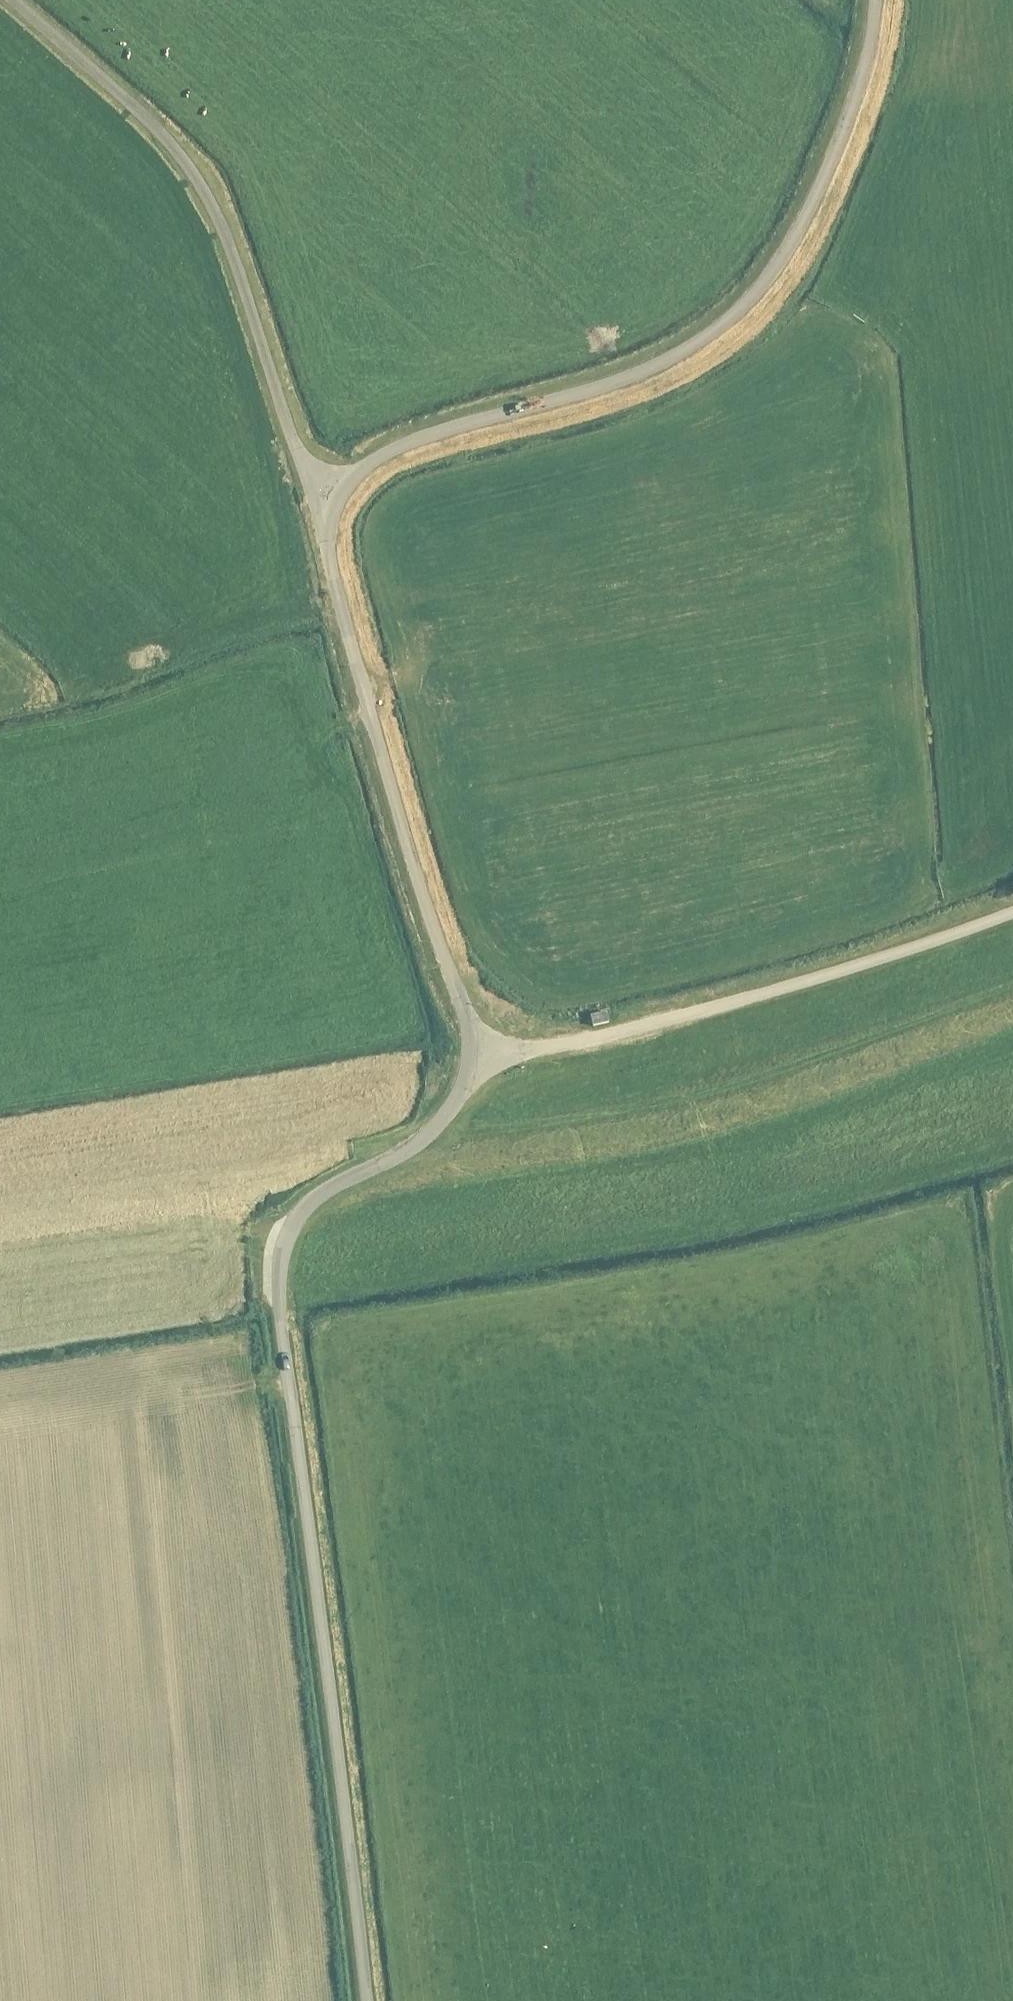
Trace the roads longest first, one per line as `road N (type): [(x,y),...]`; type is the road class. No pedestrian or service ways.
road 1 (unclassified): [(371,2000),(278,1264),(286,1234),(312,1203),(437,1127),(469,1059)]
road 2 (unclassified): [(311,497),(393,451),(601,390),(665,363),(738,312),(789,247),(845,108),(868,0)]
road 3 (unclassified): [(311,497),(210,201),(179,155),(4,0)]
road 4 (unclassified): [(469,1059),(465,1016),(414,876),(311,497)]
road 5 (unclassified): [(469,1059),(668,1022),(1012,912)]

